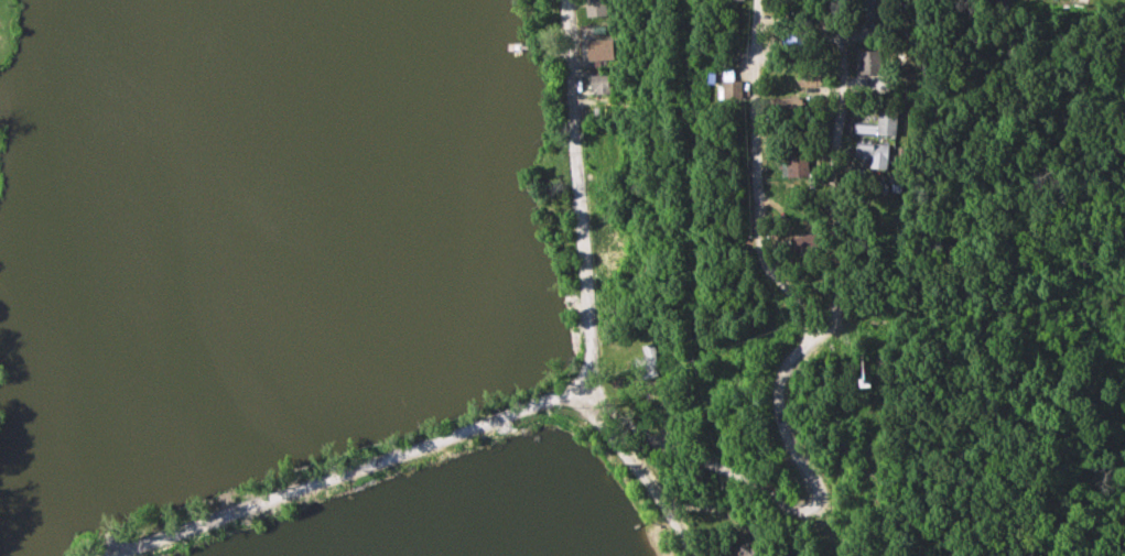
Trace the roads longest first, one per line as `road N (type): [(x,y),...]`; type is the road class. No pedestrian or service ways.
road 1 (residential): [(140,555),(597,386)]
road 2 (residential): [(597,386),(610,412),(645,437),(748,479),(801,512),(818,501),(818,488),(792,449),(777,400),(819,337)]
road 3 (residential): [(597,386),(574,0)]
road 4 (residential): [(758,0),(759,242),(819,337)]
road 5 (residential): [(819,337),(837,305),(847,97),(837,0)]

